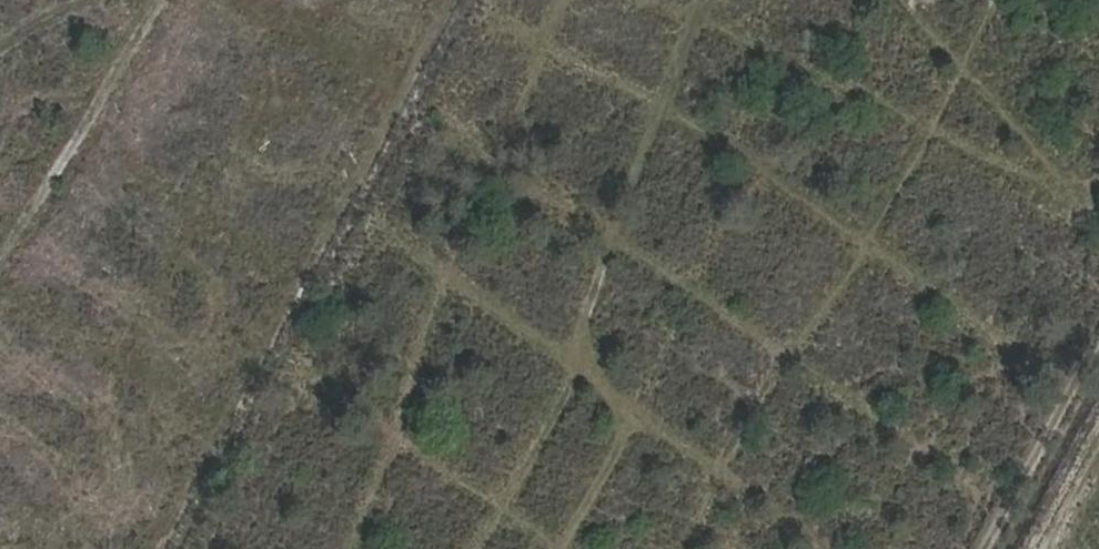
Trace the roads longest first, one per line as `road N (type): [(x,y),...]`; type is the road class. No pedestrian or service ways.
road 1 (track): [(163,548),(459,0)]
road 2 (track): [(165,0),(0,259)]
road 3 (track): [(986,548),(1098,342)]

